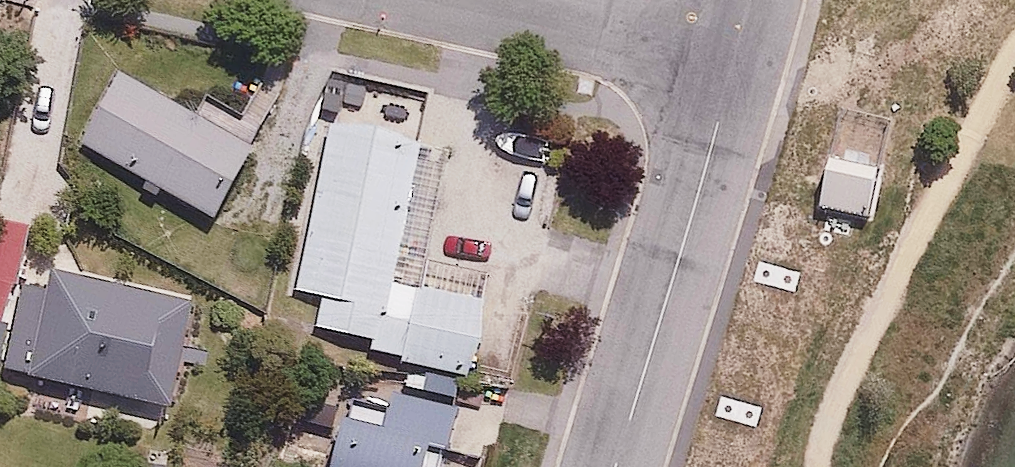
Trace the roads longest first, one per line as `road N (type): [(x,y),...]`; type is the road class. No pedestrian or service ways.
road 1 (residential): [(738,45),(617,466)]
road 2 (residential): [(738,45),(530,0)]

